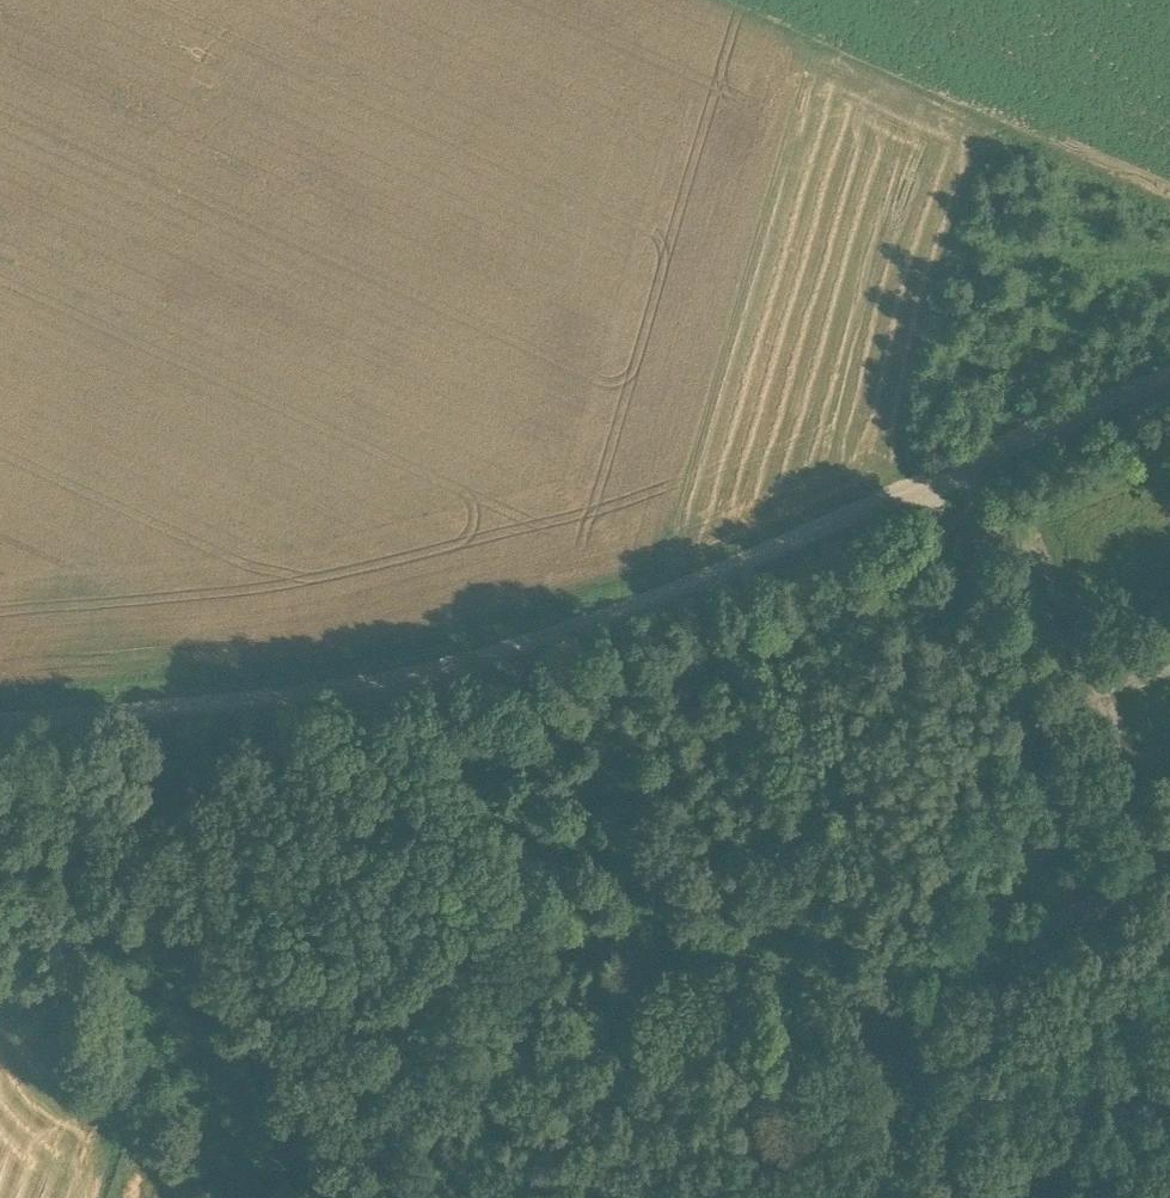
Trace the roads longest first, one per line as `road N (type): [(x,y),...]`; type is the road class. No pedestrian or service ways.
road 1 (track): [(0,721),(246,702),(448,665),(600,621),(966,463)]
road 2 (track): [(1107,700),(1024,528),(994,530),(966,463)]
road 3 (track): [(0,985),(201,1197)]
road 4 (track): [(966,463),(1169,372)]

